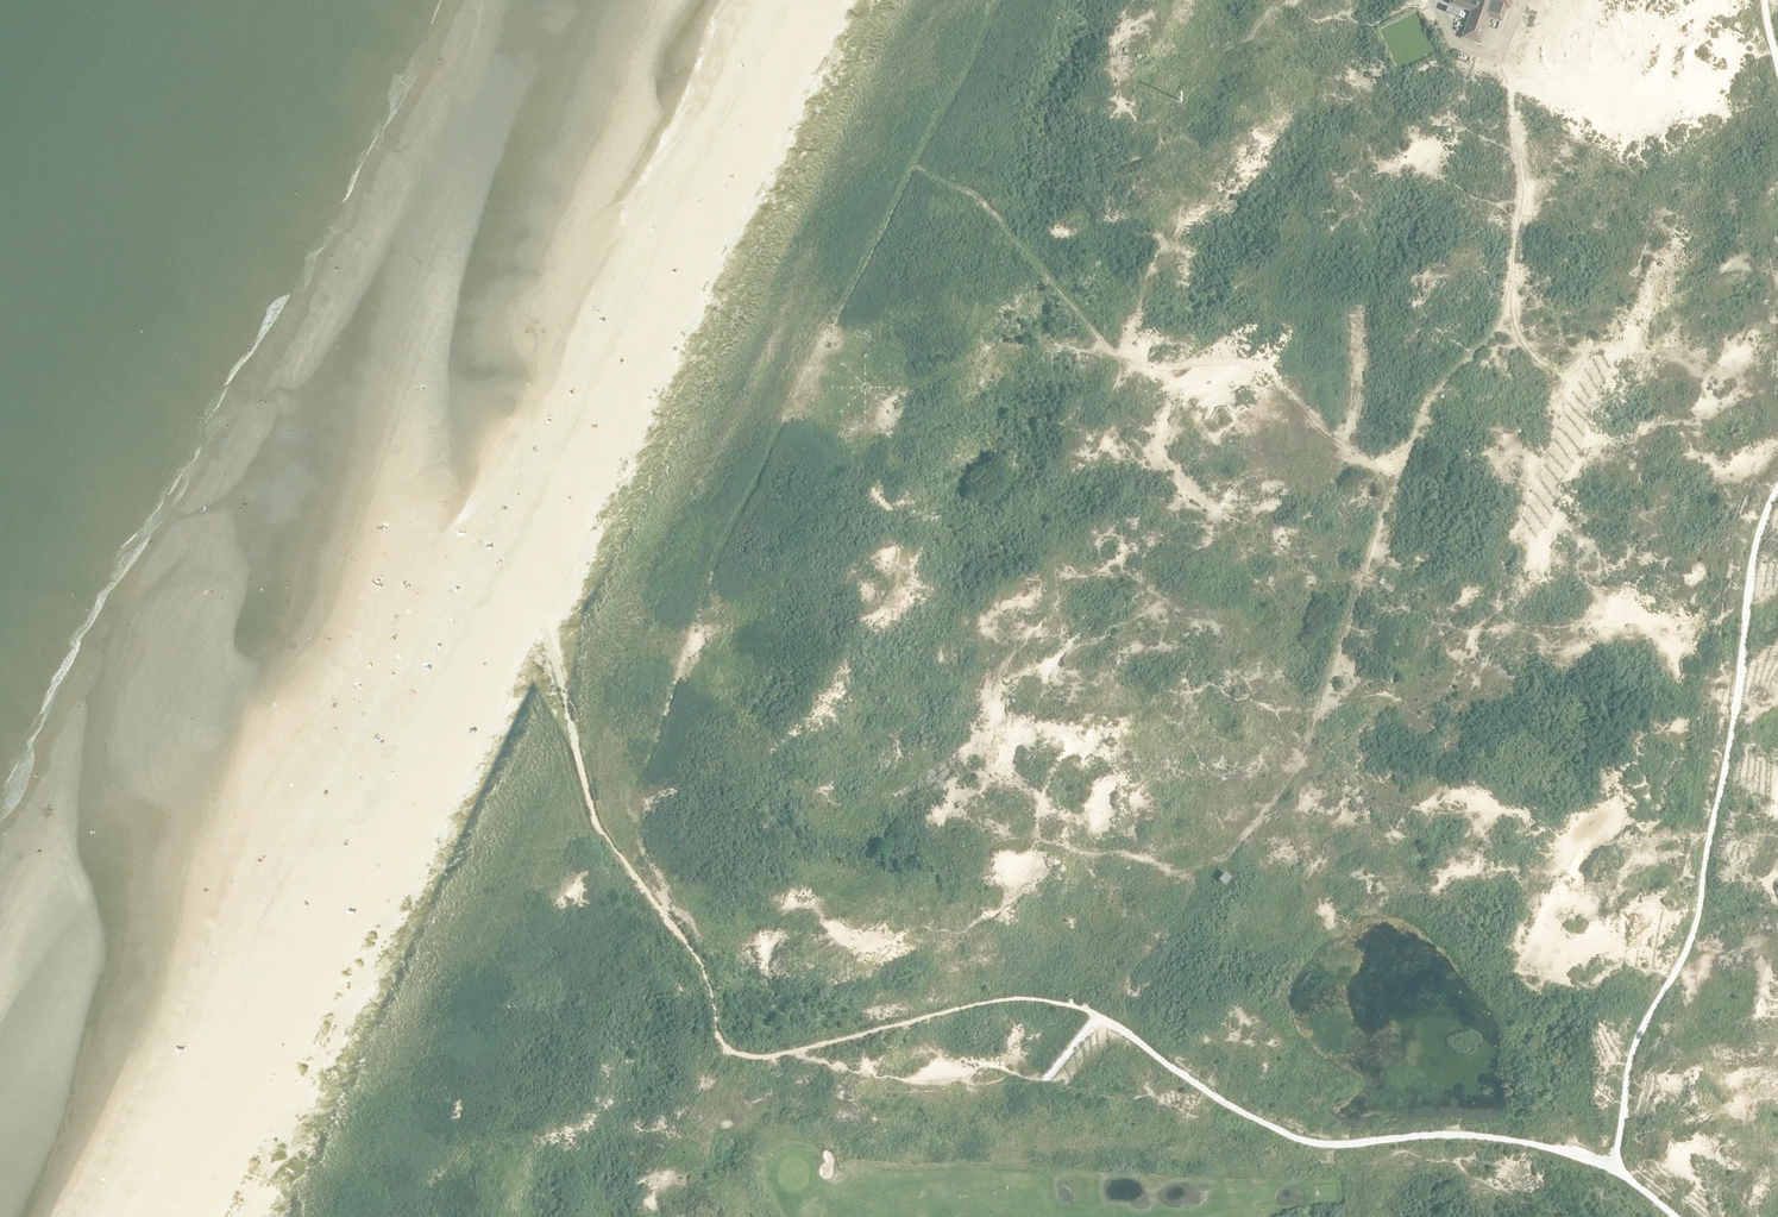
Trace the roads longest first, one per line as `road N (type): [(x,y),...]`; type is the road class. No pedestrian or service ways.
road 1 (track): [(1512,280),(1523,190),(1512,90),(1497,56)]
road 2 (track): [(1503,317),(1512,280),(1523,341),(1567,375)]

